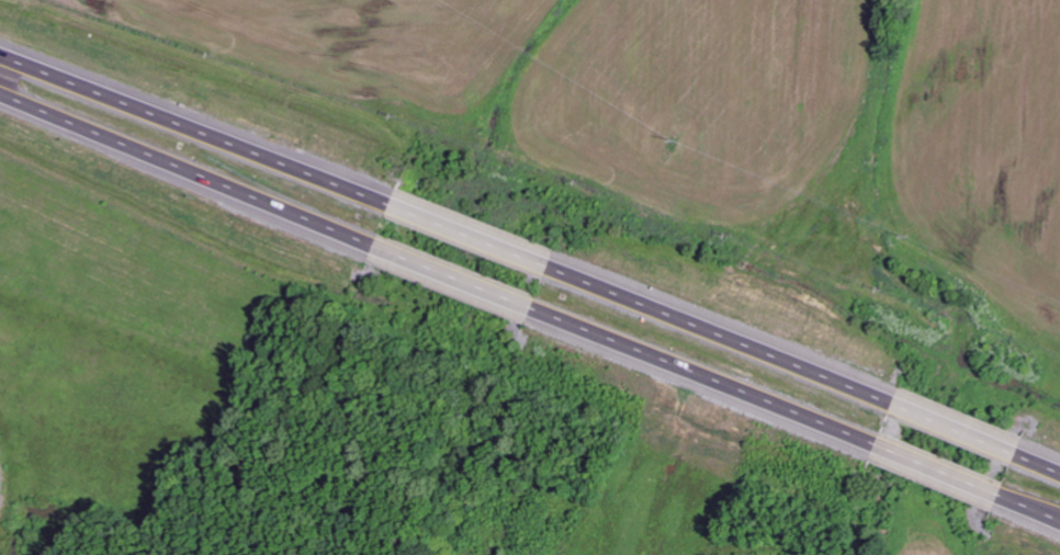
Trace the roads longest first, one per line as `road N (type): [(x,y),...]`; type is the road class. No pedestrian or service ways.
road 1 (trunk): [(396,205),(0,53)]
road 2 (trunk): [(0,90),(379,245)]
road 3 (trunk): [(899,404),(553,267)]
road 4 (trunk): [(539,308),(882,449)]
road 5 (trunk): [(379,245),(539,308)]
road 6 (trunk): [(553,267),(396,205)]
road 7 (trunk): [(882,449),(1004,499)]
road 8 (trunk): [(1019,456),(899,404)]

